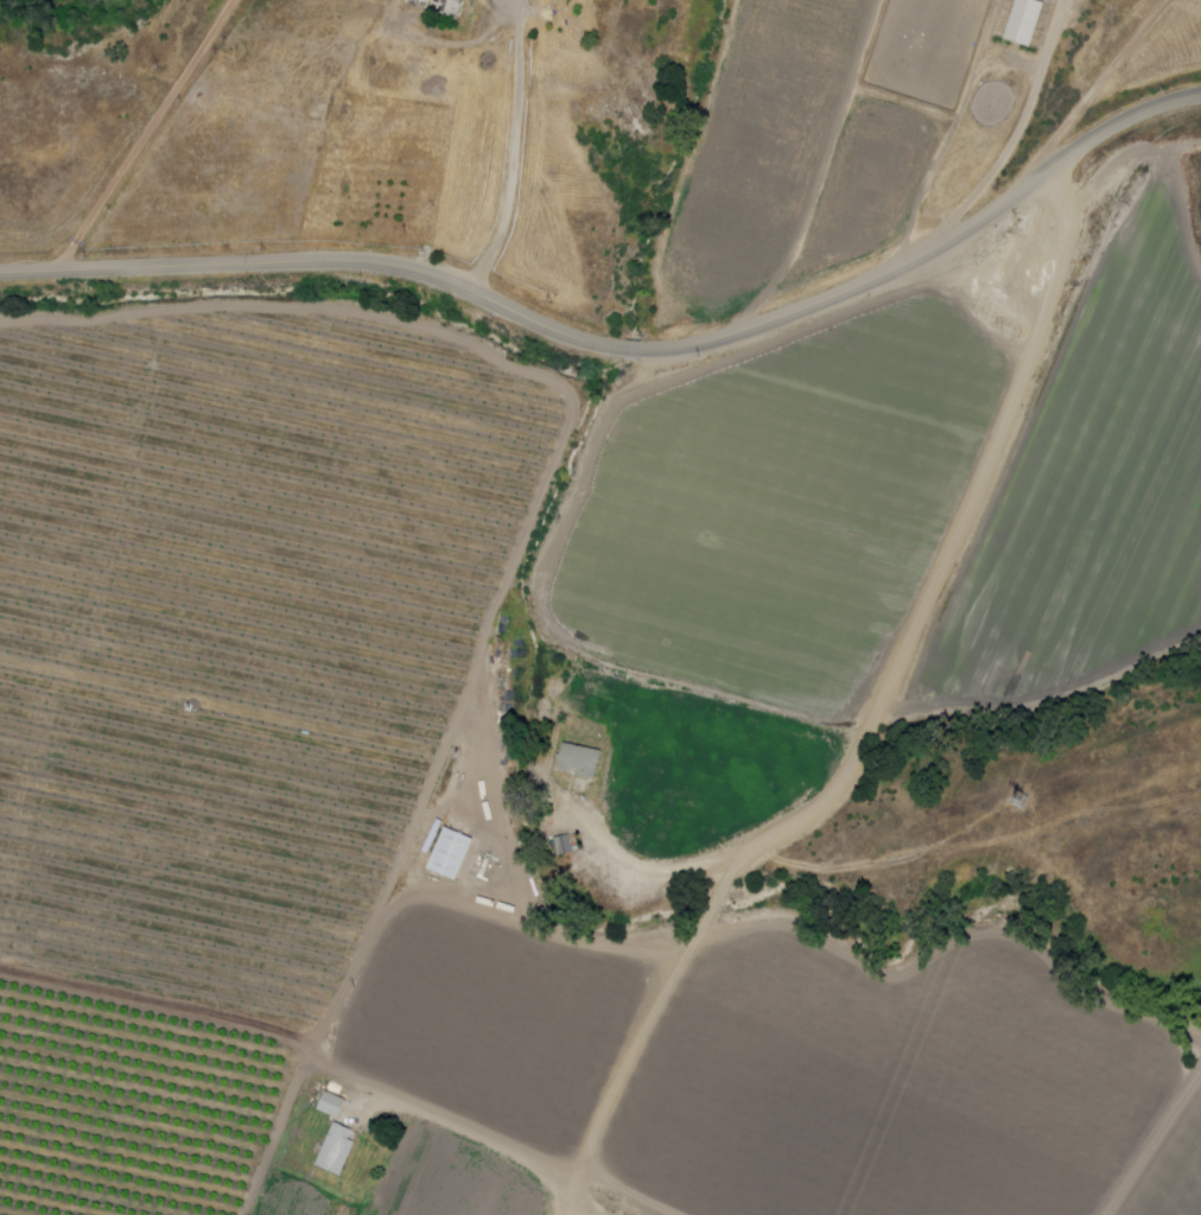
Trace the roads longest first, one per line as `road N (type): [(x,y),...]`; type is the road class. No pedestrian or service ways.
road 1 (track): [(752,853),(694,934),(618,942),(544,927),(501,869),(484,659),(579,394),(425,323),(349,308),(248,306),(0,322)]
road 2 (residential): [(1037,182),(1053,244),(1041,317),(1012,402),(849,780),(799,826),(690,882),(642,884),(598,852)]
road 3 (track): [(694,934),(775,920),(884,975),(927,972),(960,948),(1006,942),(1193,1041),(1175,1088),(1091,1214)]
road 4 (track): [(684,1214),(318,1056),(310,1041),(0,972)]
road 5 (secondary): [(0,273),(392,262),(617,349)]
road 6 (secondary): [(643,352),(767,325),(920,254),(1037,182)]
road 7 (track): [(310,1041),(385,916),(417,892),(544,927)]
road 8 (track): [(694,934),(563,1214)]
road 9 (track): [(570,1202),(542,1176),(468,1133),(401,1106),(362,1111)]
road 10 (secondary): [(1037,182),(1140,112),(1200,96)]

